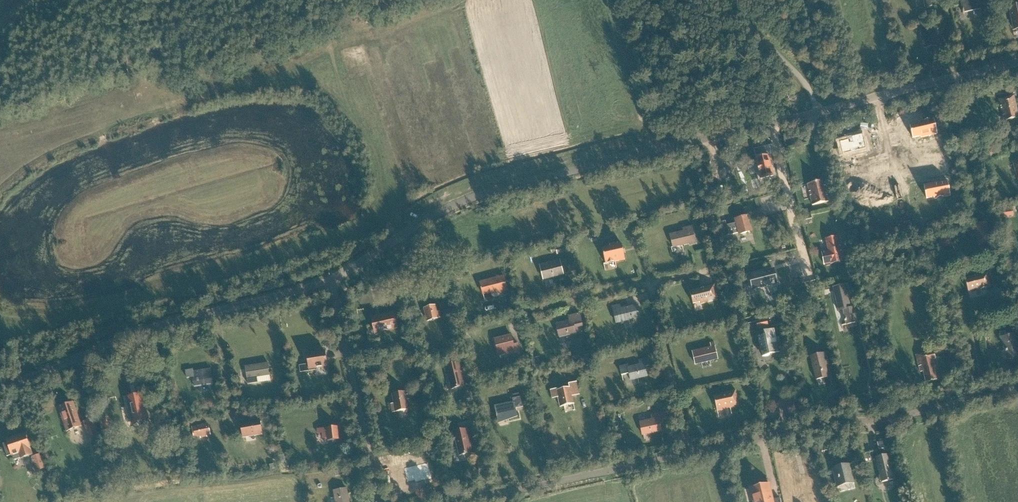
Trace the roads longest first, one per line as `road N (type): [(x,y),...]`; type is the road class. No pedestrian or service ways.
road 1 (unclassified): [(331,281),(423,222),(490,191),(687,143)]
road 2 (unclassified): [(0,387),(148,329),(331,281)]
road 3 (unclassified): [(687,143),(1017,64)]
road 4 (residential): [(1017,388),(690,453)]
road 5 (residential): [(690,453),(468,501)]
road 6 (residential): [(381,501),(331,281)]
road 7 (residential): [(650,283),(708,270),(715,257),(687,143)]
road 8 (residential): [(650,283),(690,453)]
road 9 (residential): [(524,313),(650,283)]

